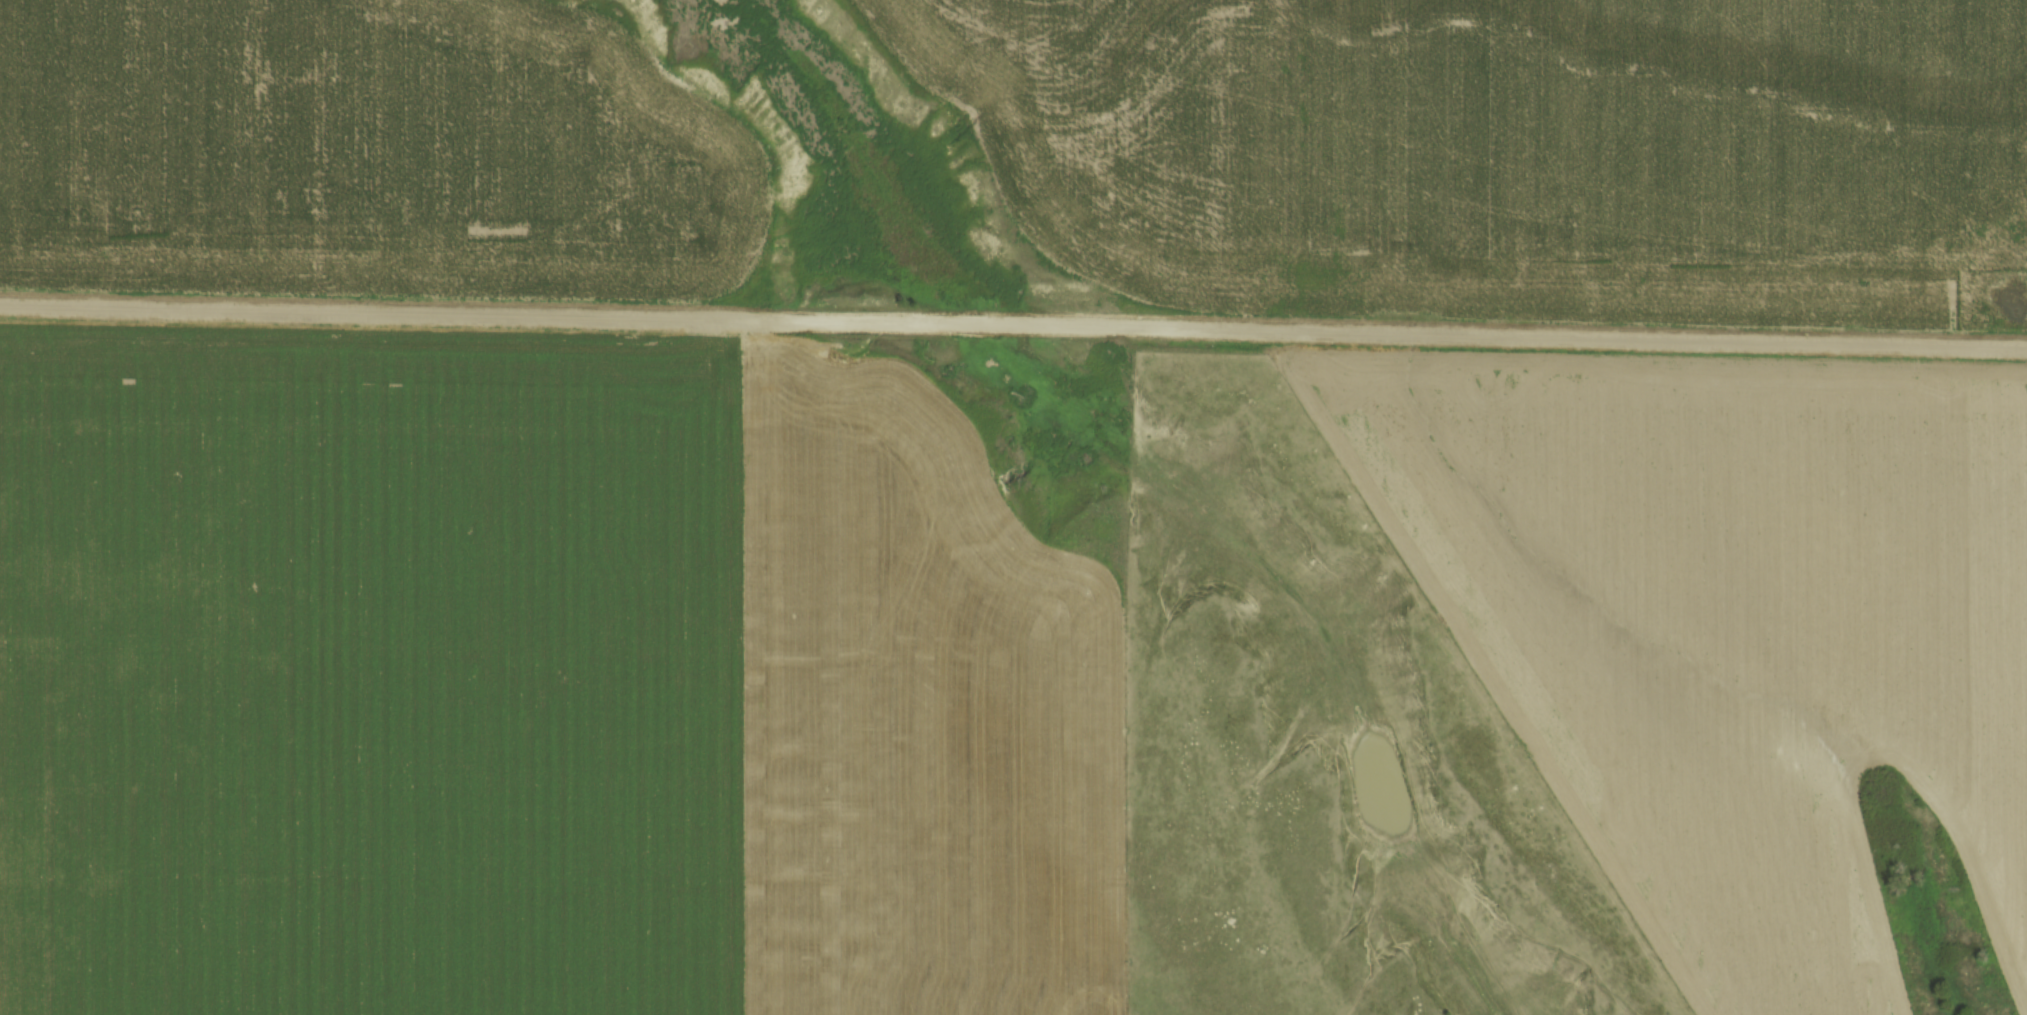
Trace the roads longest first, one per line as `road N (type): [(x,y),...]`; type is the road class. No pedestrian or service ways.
road 1 (residential): [(0,306),(2026,349)]

